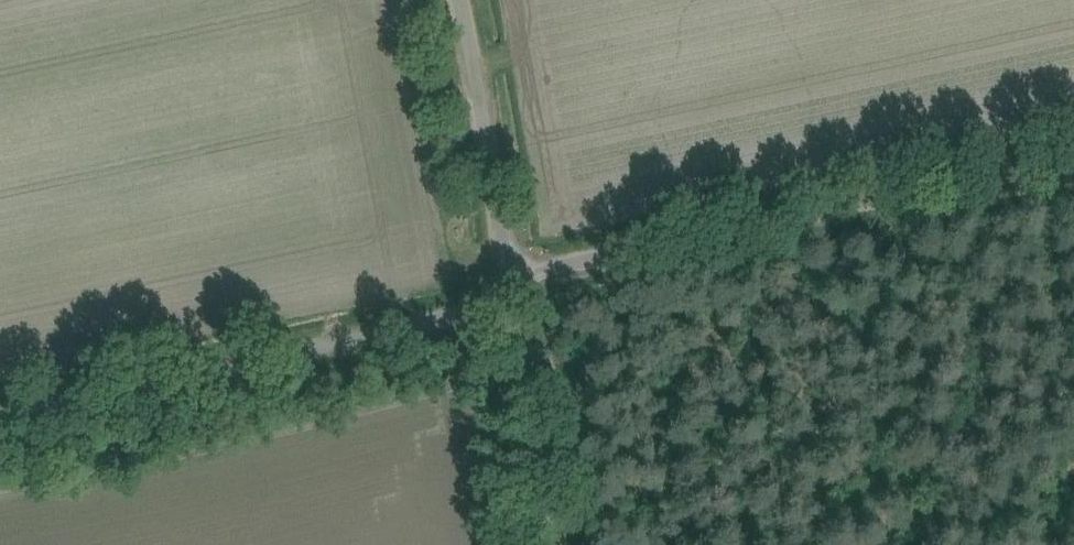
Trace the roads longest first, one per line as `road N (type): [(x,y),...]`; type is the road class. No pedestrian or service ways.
road 1 (unclassified): [(512,277),(1073,153)]
road 2 (unclassified): [(0,415),(517,305)]
road 3 (unclassified): [(512,277),(461,0)]
road 4 (unclassified): [(557,544),(517,305)]

